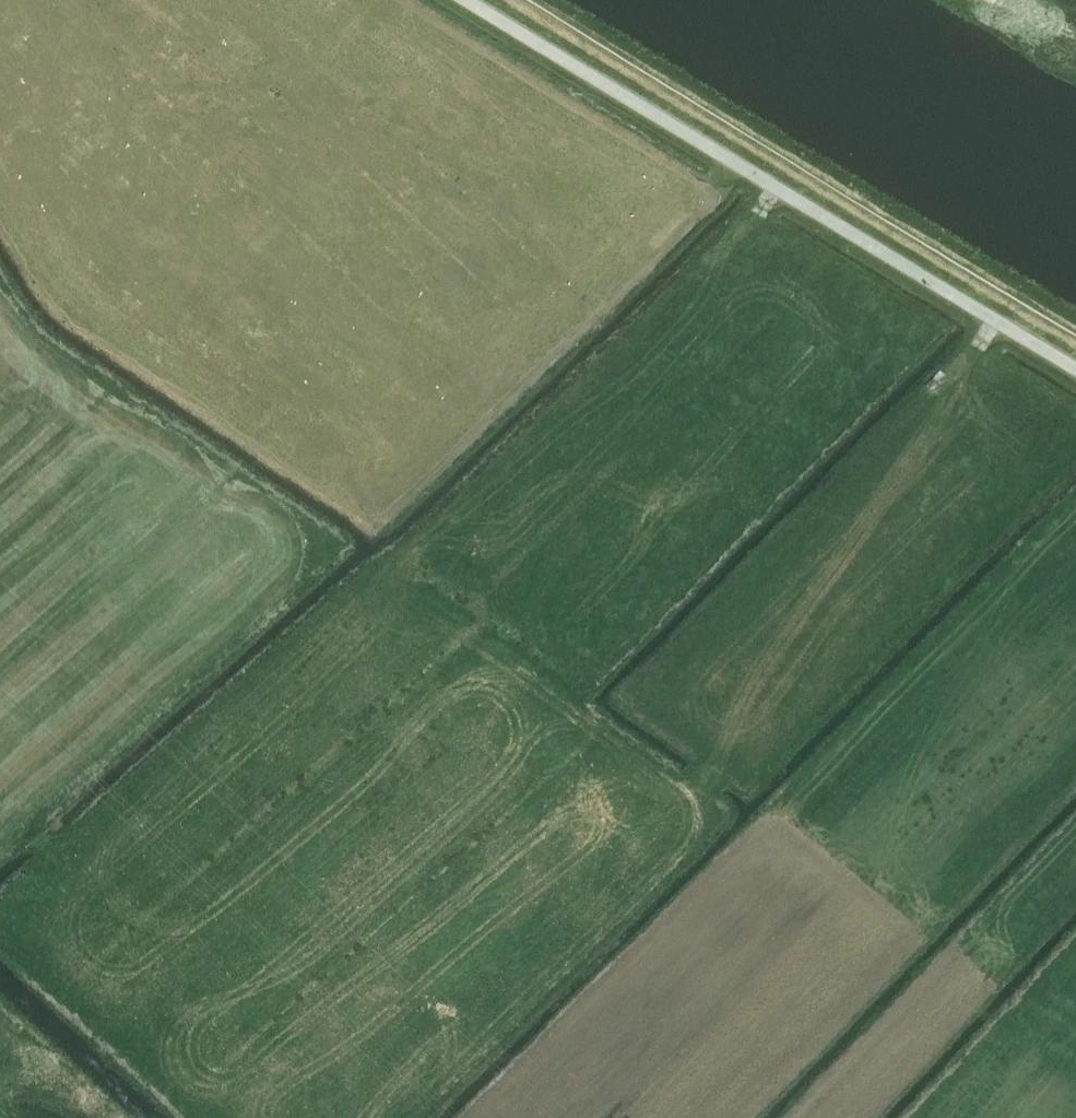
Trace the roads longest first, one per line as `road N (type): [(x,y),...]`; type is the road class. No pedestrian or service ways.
road 1 (unclassified): [(1075,367),(467,0)]

